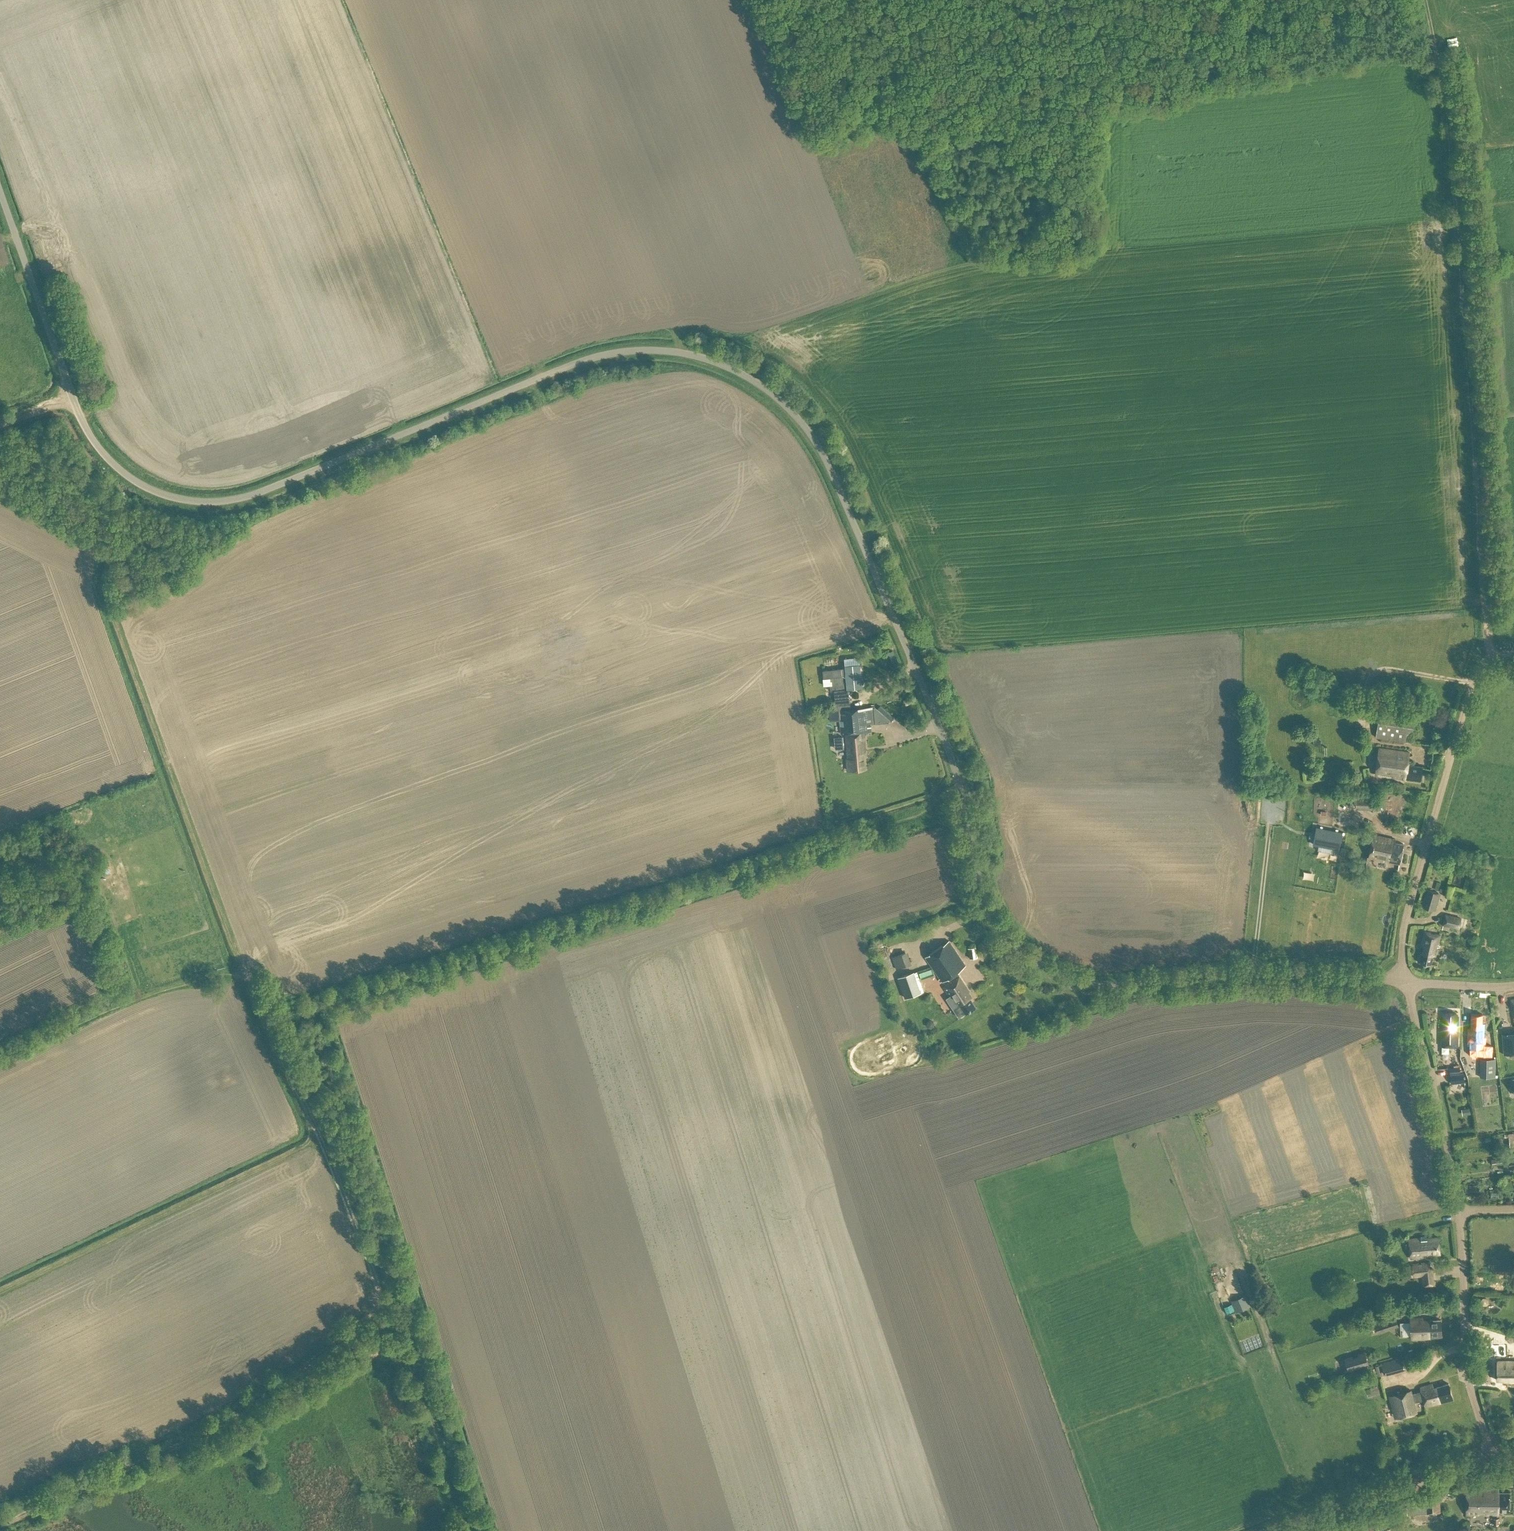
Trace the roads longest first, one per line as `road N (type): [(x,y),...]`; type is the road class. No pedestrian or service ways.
road 1 (unclassified): [(0,193),(88,432),(123,472),(181,498),(244,497),(613,352),(678,351),(748,376),(803,424),(833,472),(943,733),(986,900),(1013,942),(1090,982),(1303,971)]
road 2 (track): [(1492,655),(1461,232),(1427,12)]
road 3 (track): [(0,1524),(217,1425),(388,1300)]
road 4 (track): [(110,608),(244,972)]
road 5 (residential): [(1513,652),(1492,655),(1473,682),(1405,926),(1405,980)]
road 6 (track): [(388,1300),(244,972)]
road 7 (track): [(244,972),(150,993),(0,1062)]
road 8 (residential): [(1460,1209),(1467,1370),(1493,1457)]
road 9 (track): [(388,1300),(472,1530)]
road 10 (unclassified): [(1493,1457),(1269,1530)]
road 11 (residential): [(1405,980),(1460,1209)]

